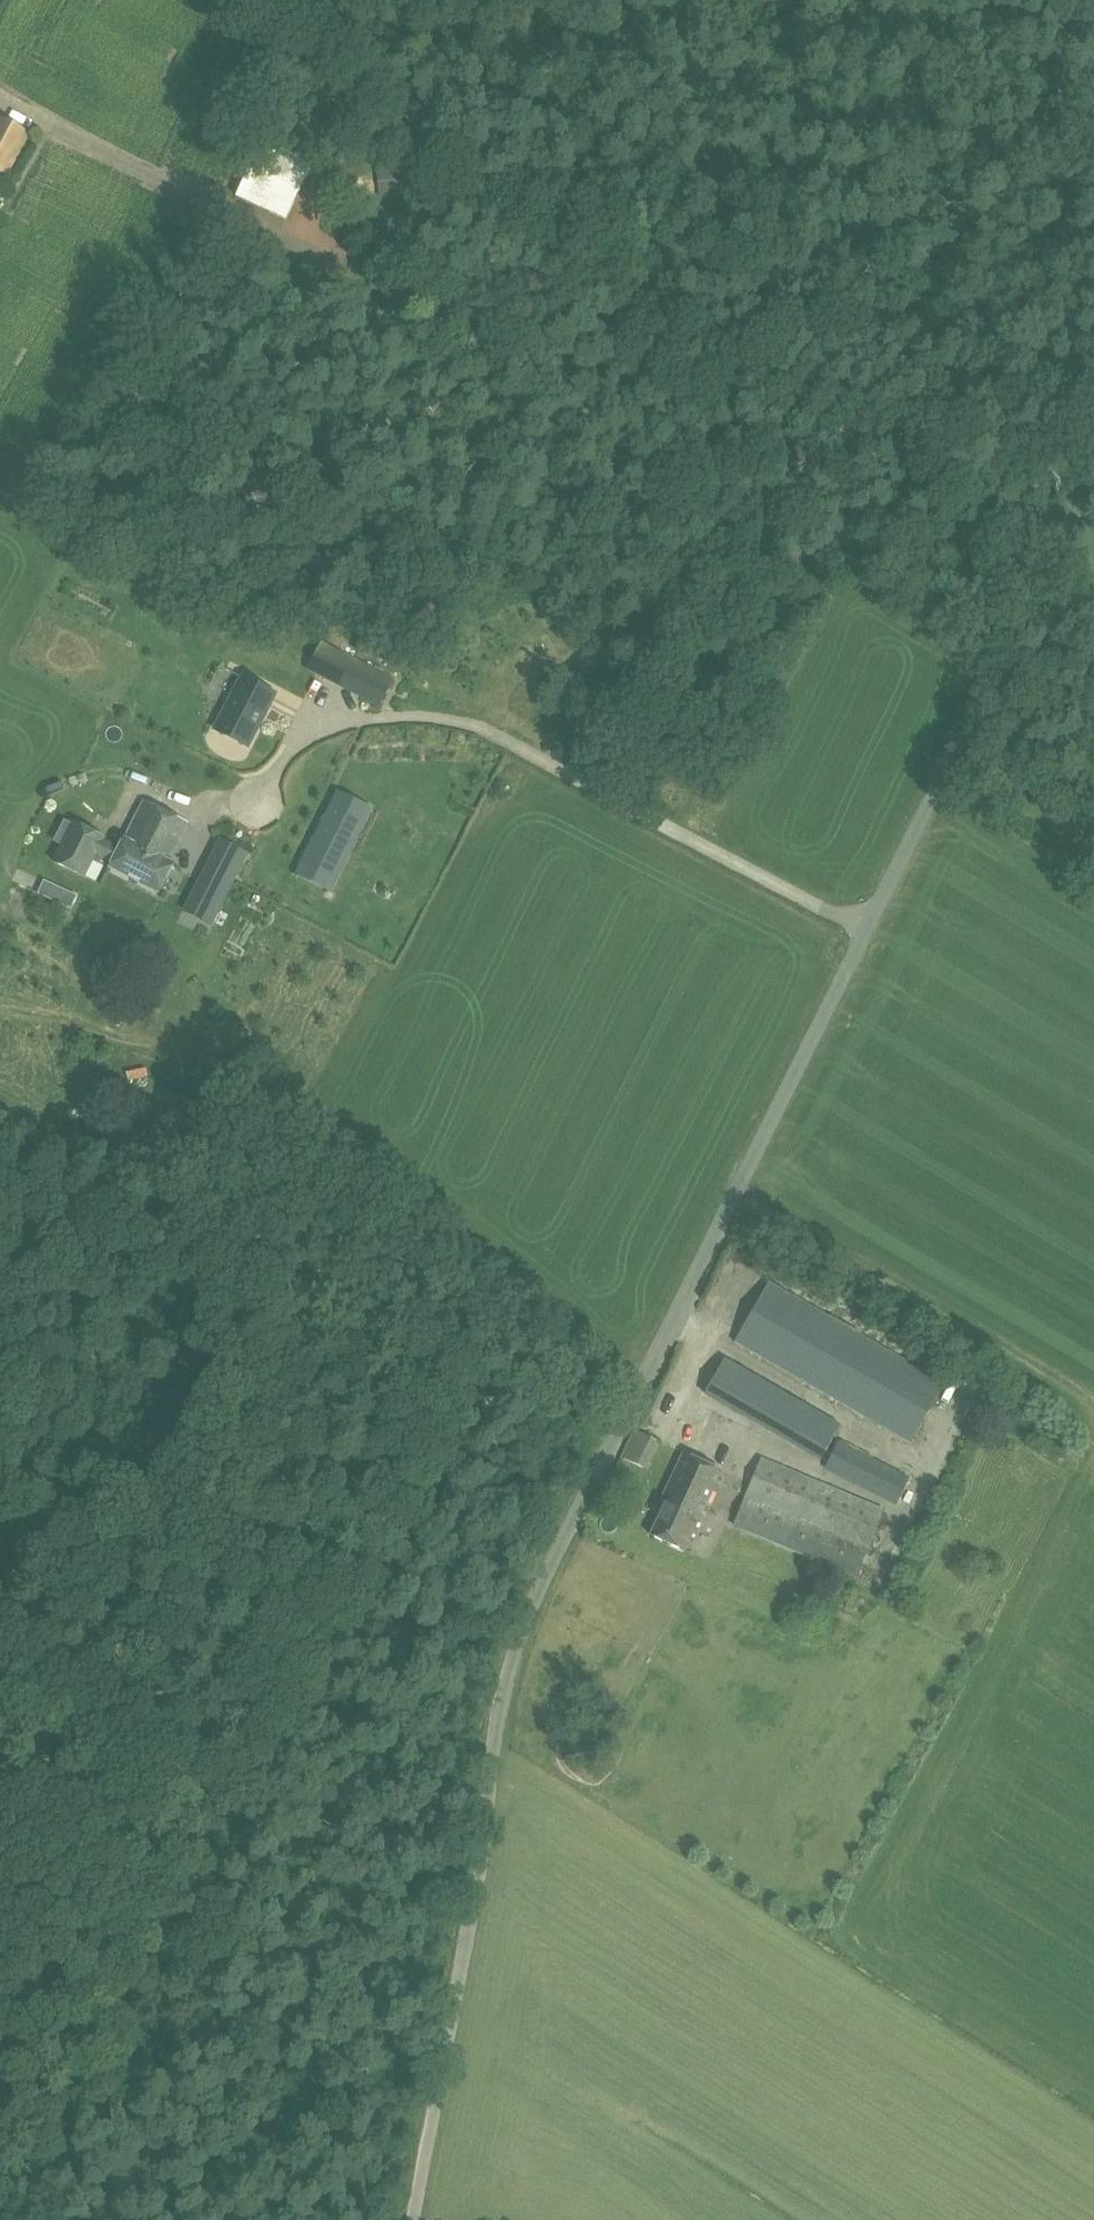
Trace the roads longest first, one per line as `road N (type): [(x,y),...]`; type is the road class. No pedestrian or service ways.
road 1 (unclassified): [(410,2219),(500,1709),(532,1606),(1093,456)]

